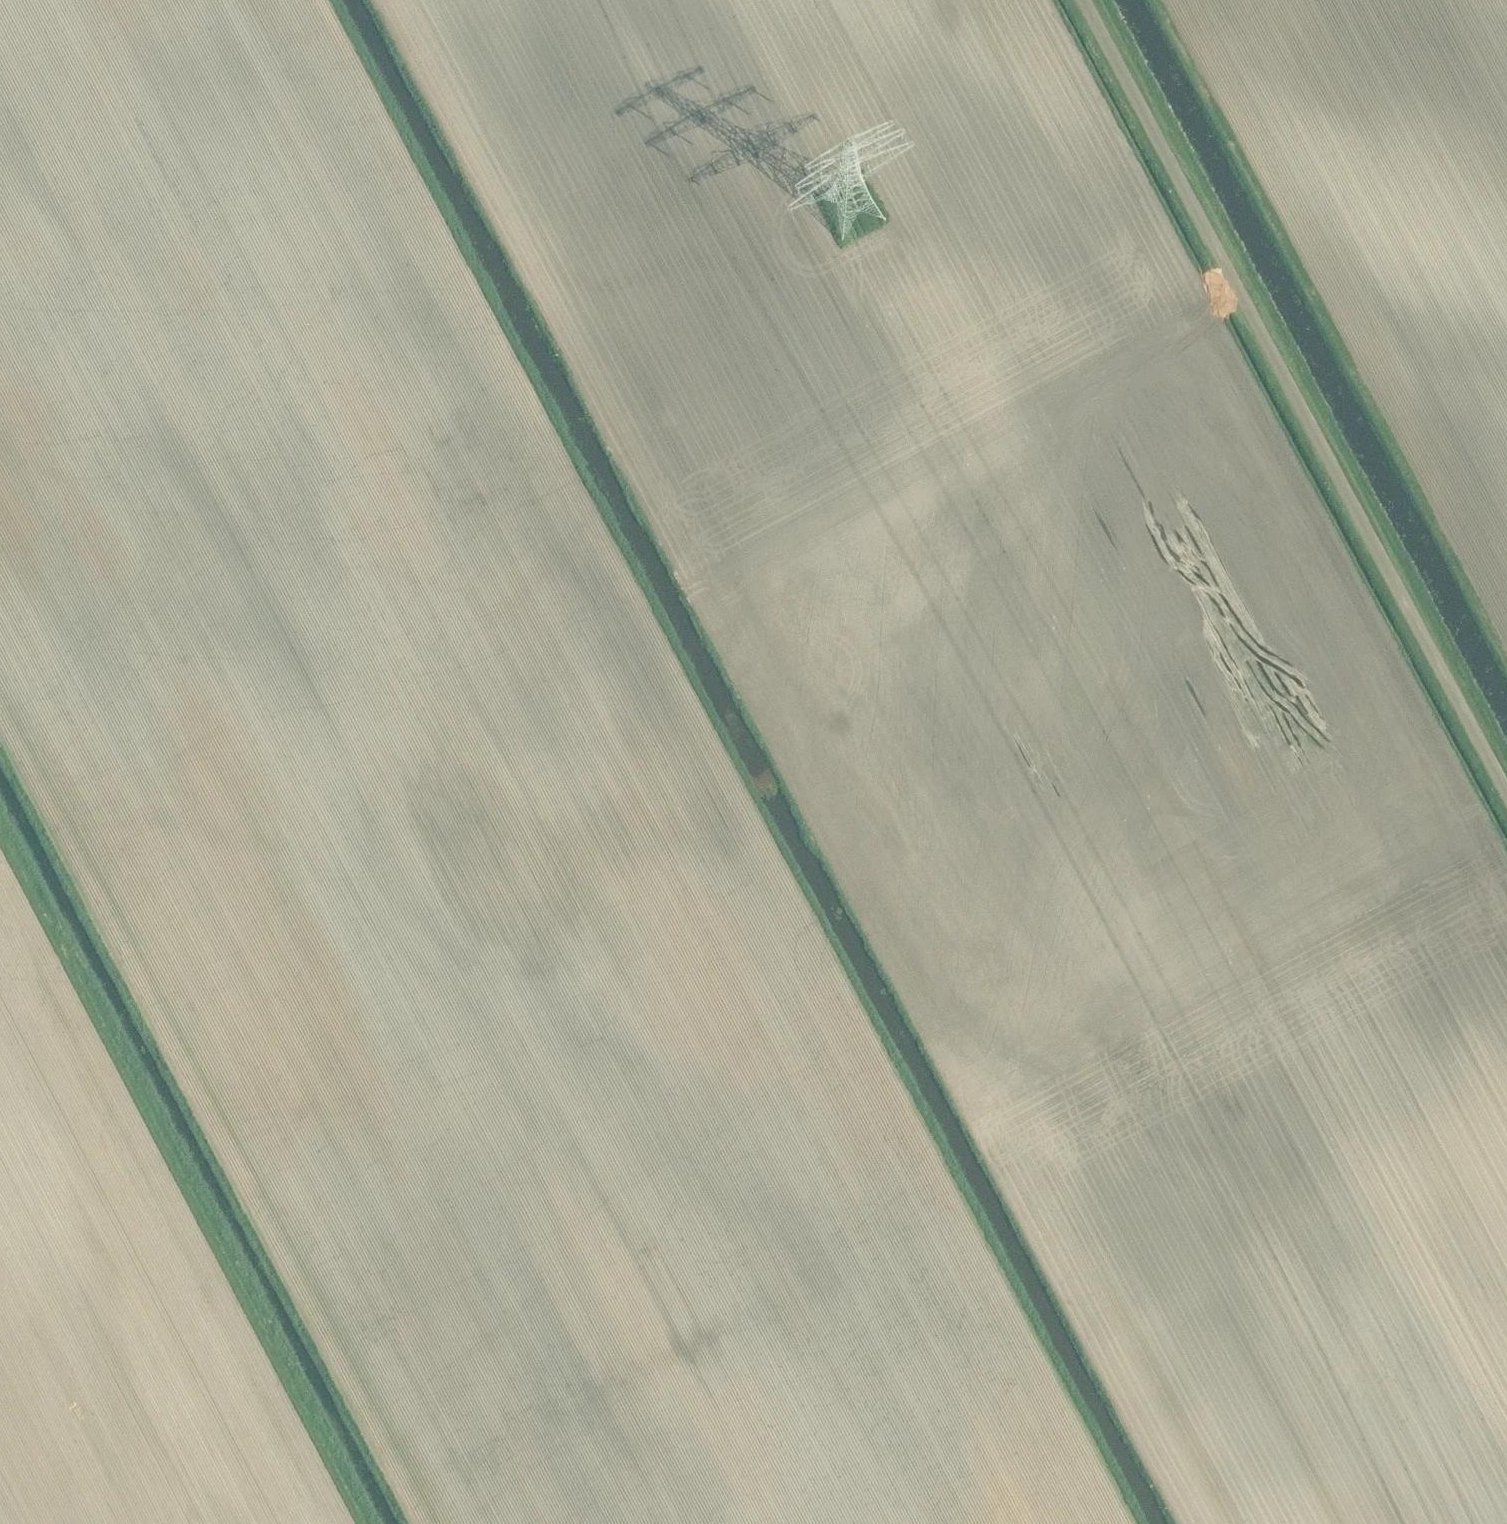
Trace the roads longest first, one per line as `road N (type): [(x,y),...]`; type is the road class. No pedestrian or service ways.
road 1 (unclassified): [(1506,795),(1083,0)]

